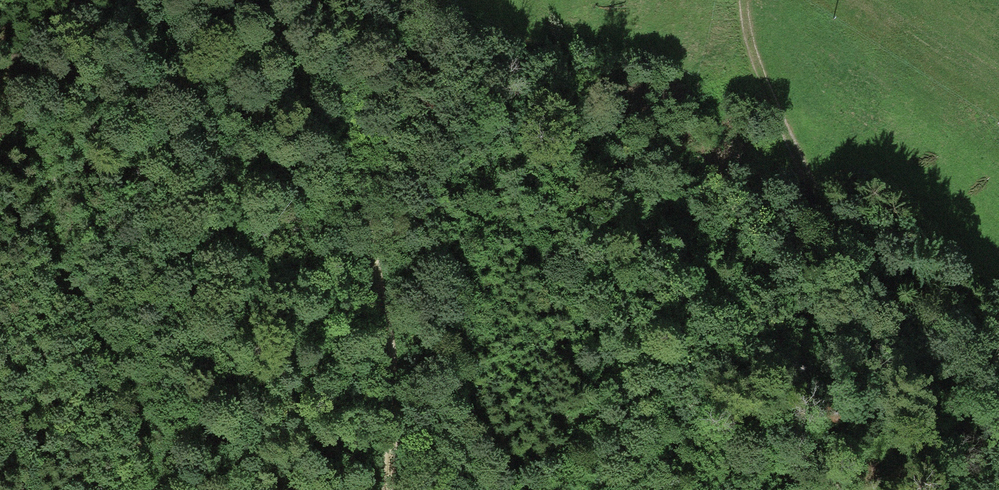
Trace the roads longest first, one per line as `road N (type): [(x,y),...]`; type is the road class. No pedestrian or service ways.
road 1 (track): [(998,447),(807,175),(757,59),(749,0)]
road 2 (track): [(381,489),(388,366),(313,0)]
road 3 (track): [(582,489),(686,452),(725,457),(801,489)]
road 4 (track): [(384,339),(417,387),(465,489)]

